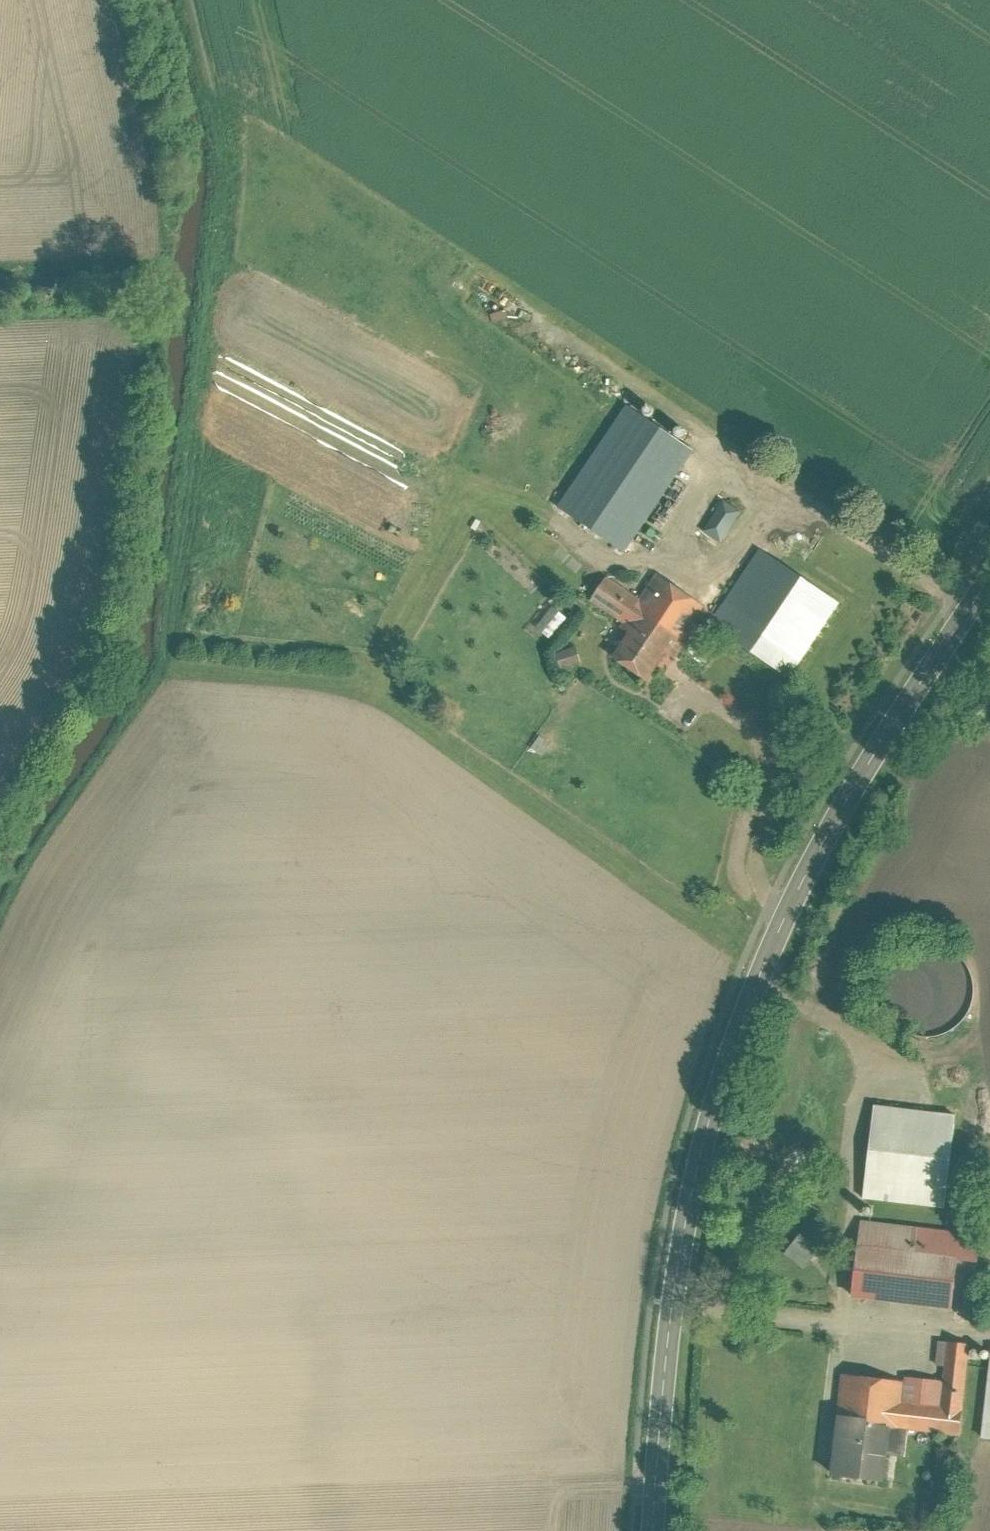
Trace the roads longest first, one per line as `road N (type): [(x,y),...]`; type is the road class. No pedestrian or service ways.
road 1 (tertiary): [(989,579),(838,812),(769,957),(713,1118),(675,1273),(652,1530)]

